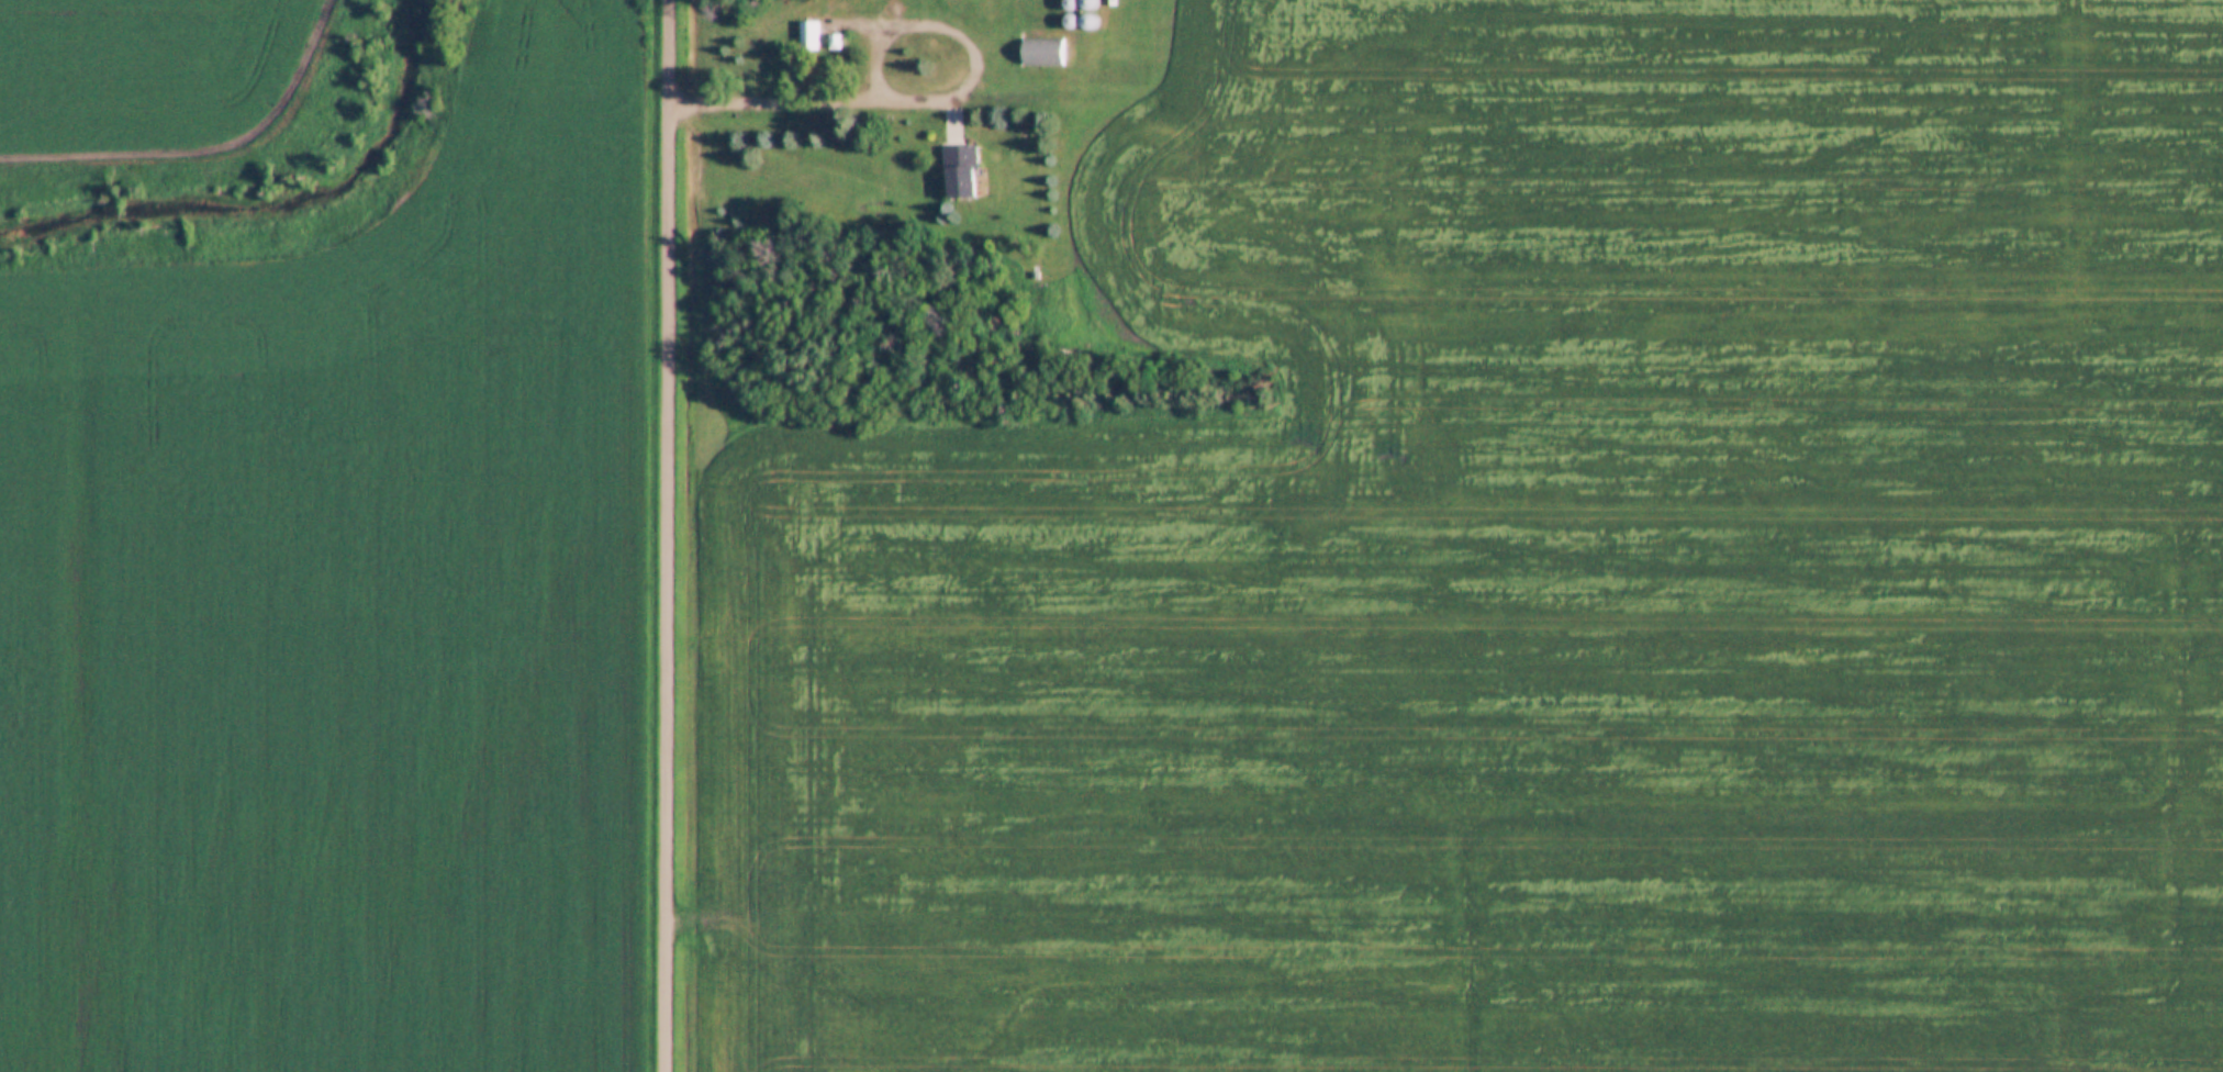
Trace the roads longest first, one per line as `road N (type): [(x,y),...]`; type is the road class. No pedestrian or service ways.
road 1 (residential): [(668,1071),(666,0)]

